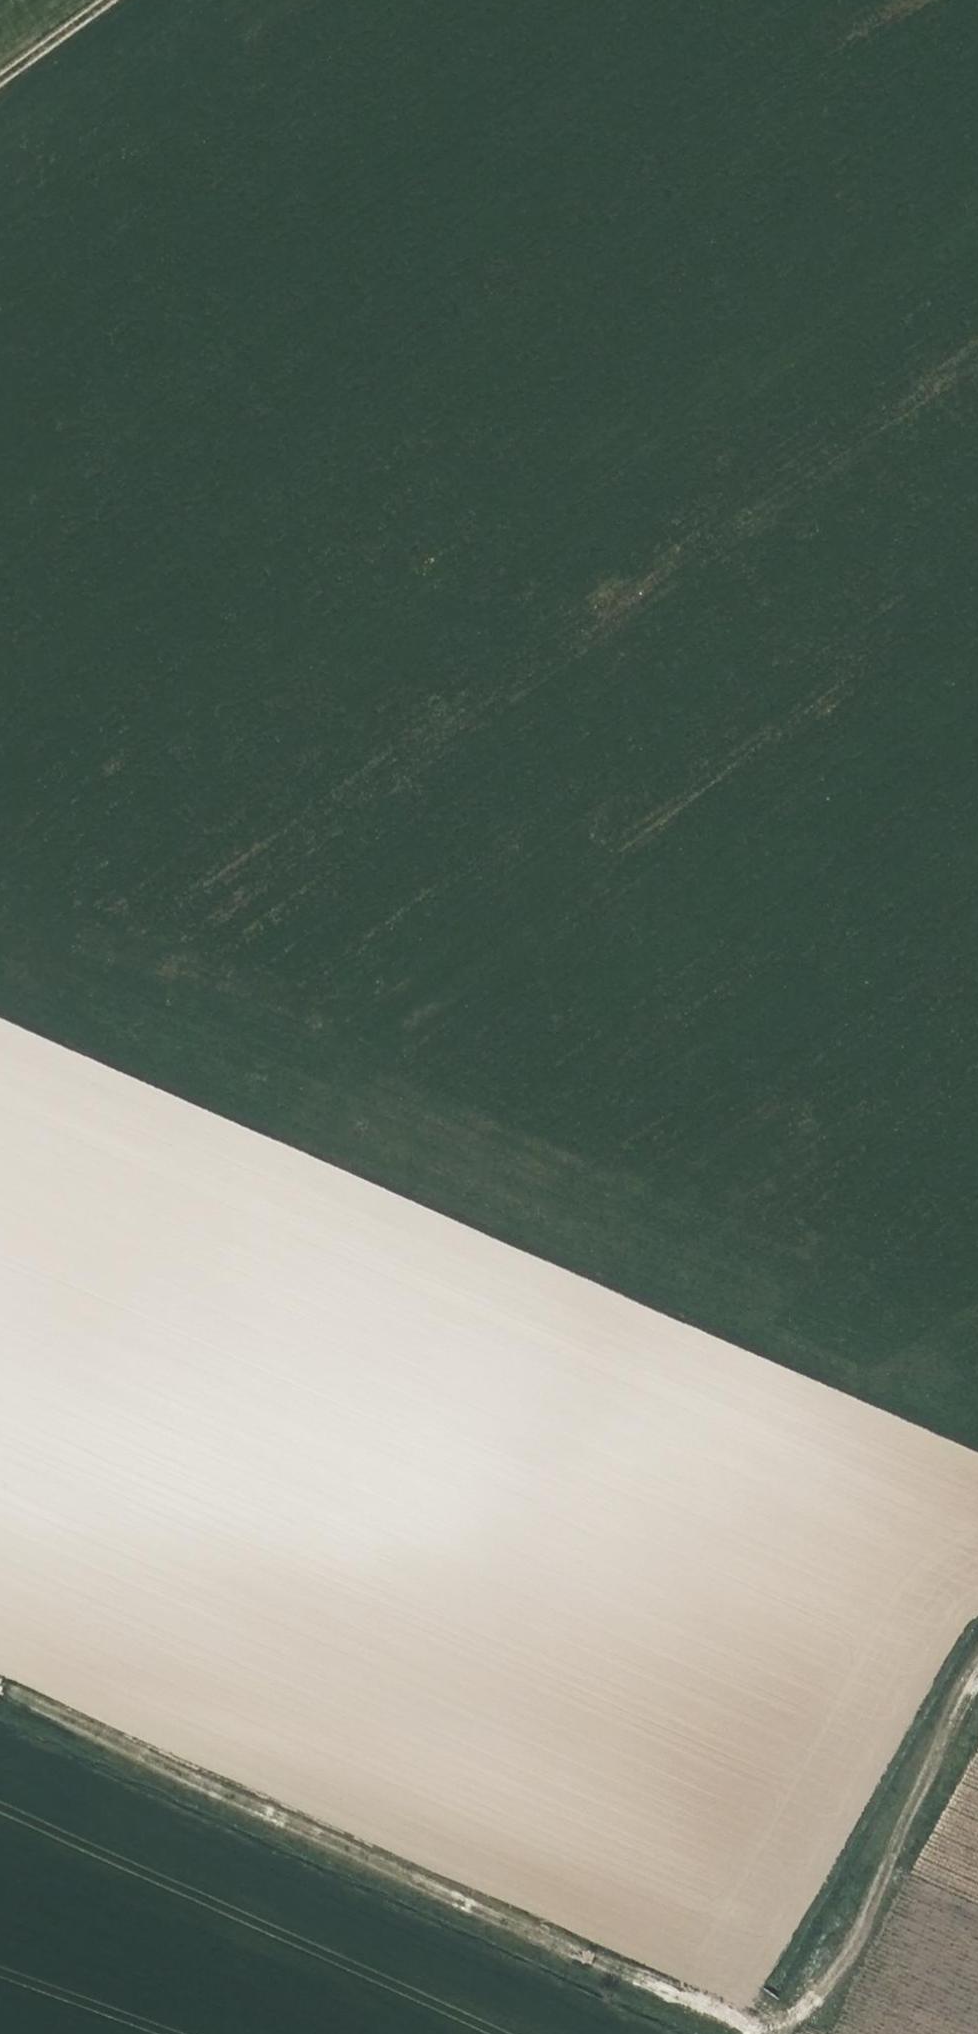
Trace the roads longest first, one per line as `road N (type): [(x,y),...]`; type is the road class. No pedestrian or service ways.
road 1 (track): [(0,1690),(753,2033)]
road 2 (track): [(780,2033),(821,1989),(977,1663)]
road 3 (track): [(0,83),(114,0)]

